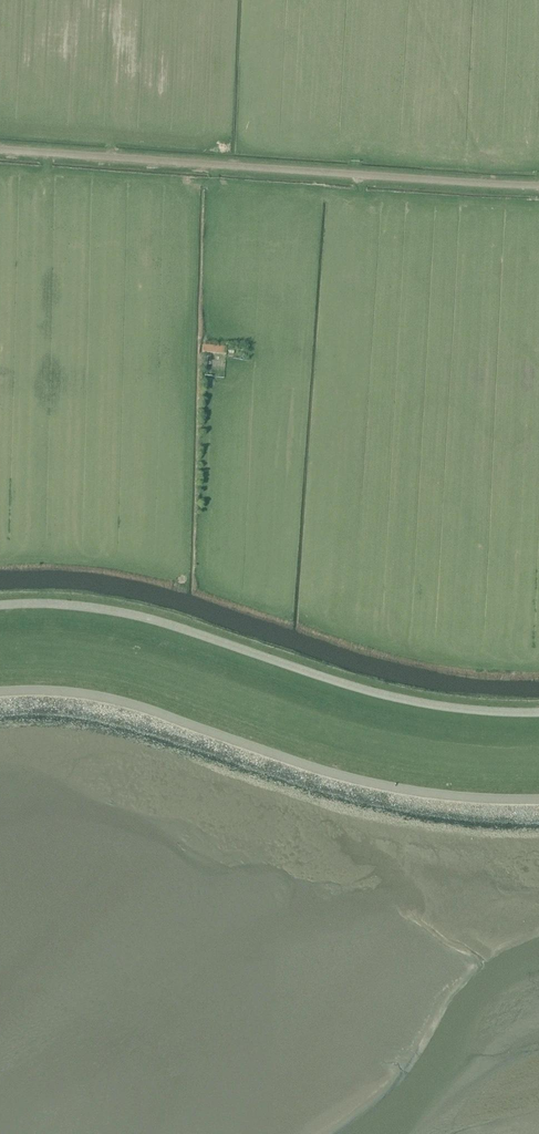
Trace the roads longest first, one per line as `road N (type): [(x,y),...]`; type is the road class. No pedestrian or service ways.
road 1 (unclassified): [(0,692),(107,696),(330,772),(538,798)]
road 2 (unclassified): [(538,716),(388,699),(135,618),(0,610)]
road 3 (unclassified): [(538,180),(0,144)]
road 4 (track): [(214,159),(213,330)]

